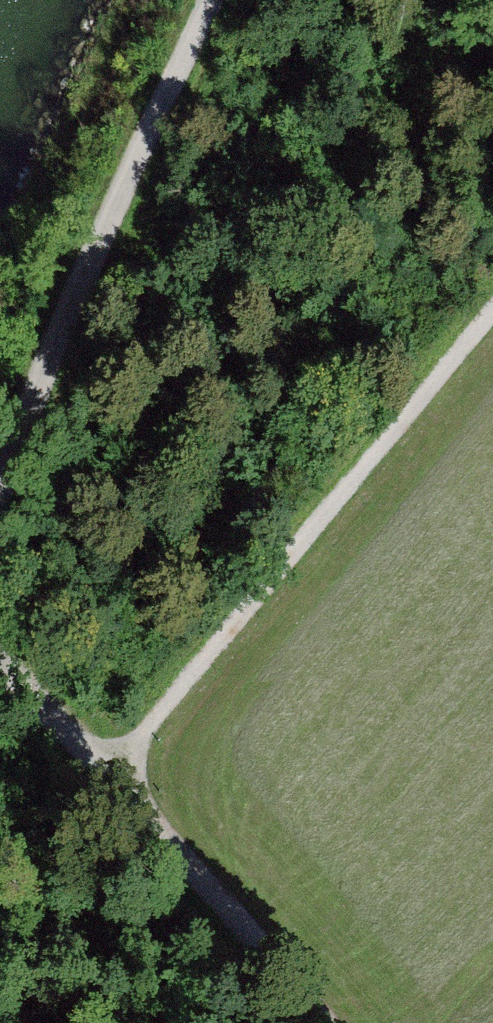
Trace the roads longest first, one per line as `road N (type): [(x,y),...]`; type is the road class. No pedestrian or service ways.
road 1 (track): [(214,0),(87,271),(0,504)]
road 2 (track): [(0,682),(118,767),(177,851),(330,1022)]

